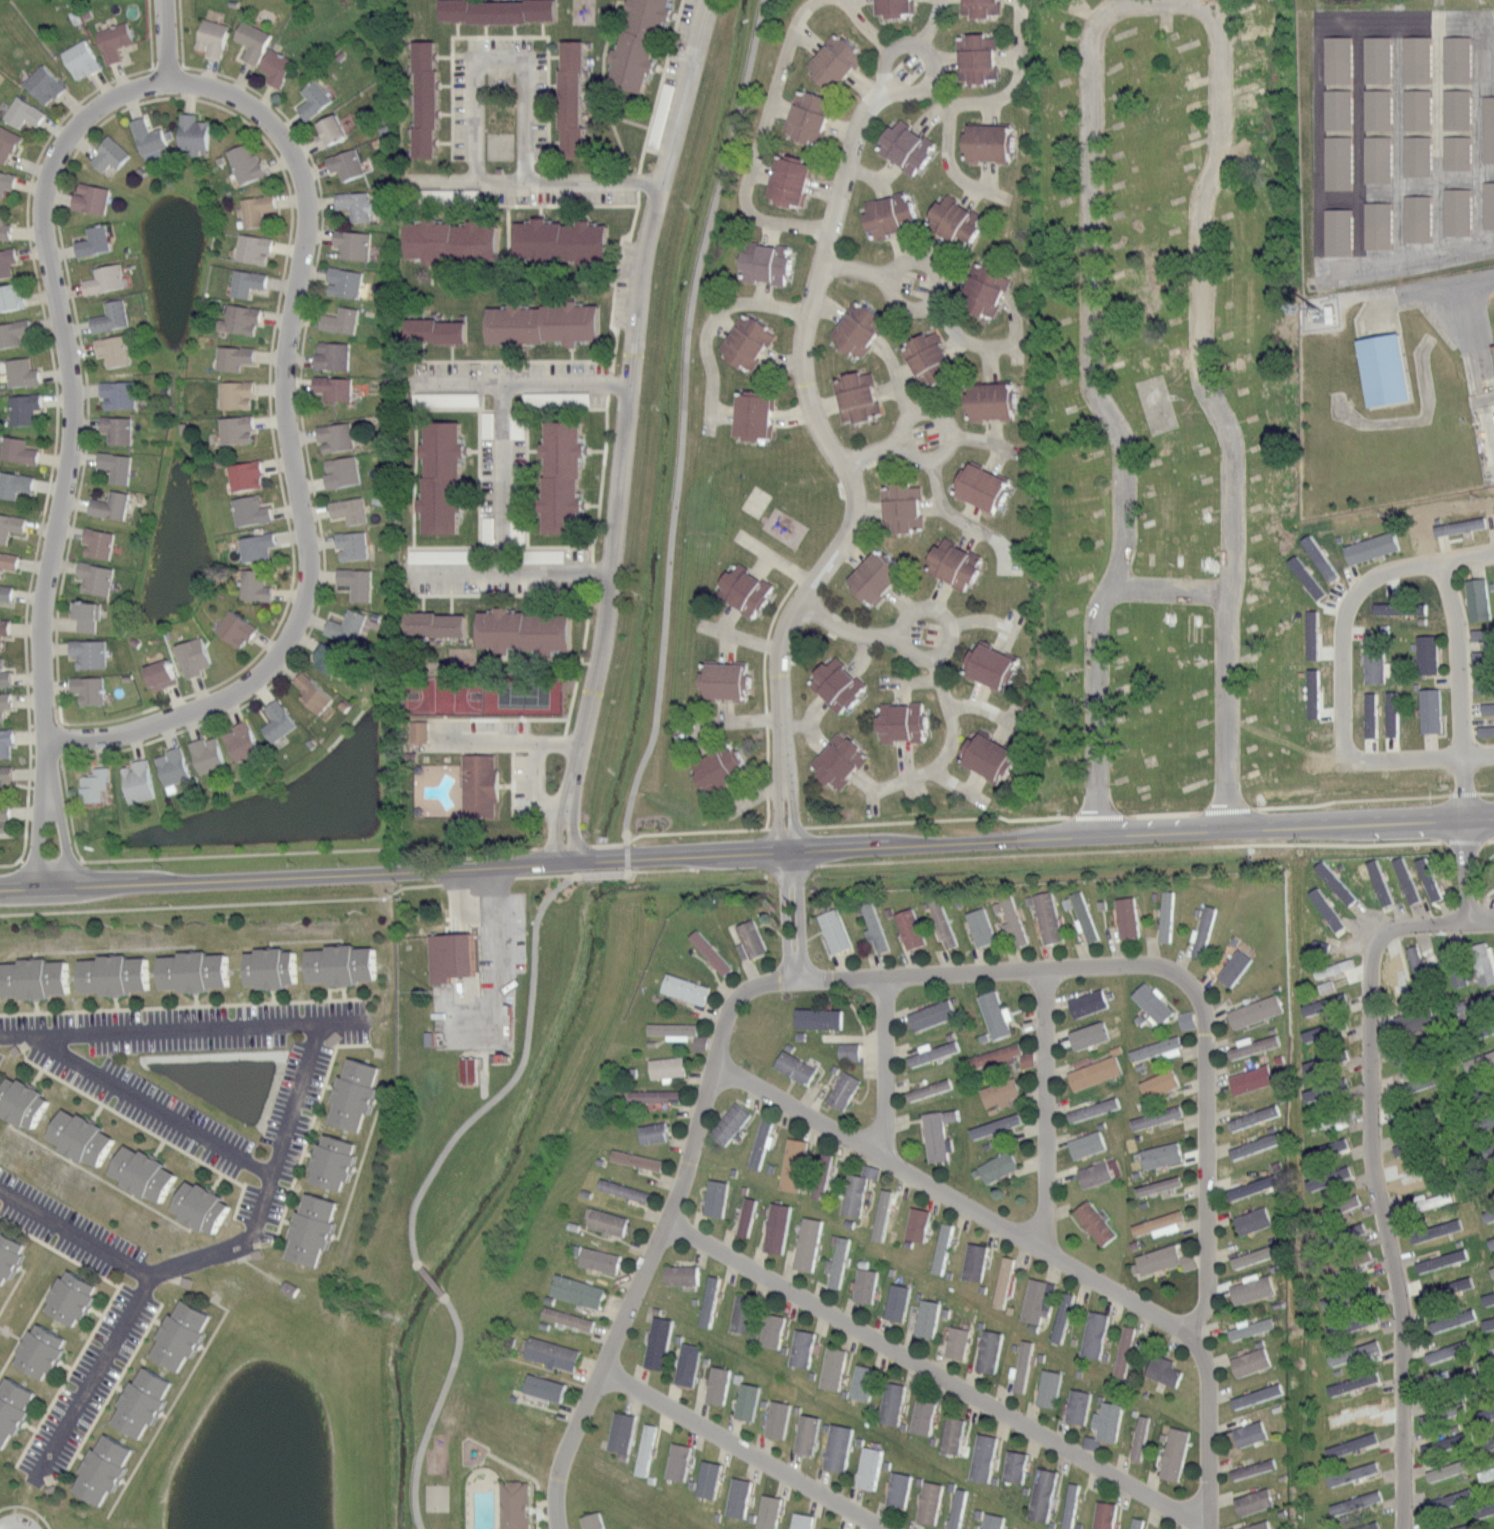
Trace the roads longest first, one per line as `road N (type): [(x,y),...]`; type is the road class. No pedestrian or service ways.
road 1 (tertiary): [(0,890),(1272,825)]
road 2 (residential): [(47,736),(144,726),(254,679),(299,619),(313,552),(284,380),(307,226),(297,157),(244,99),(204,81),(170,78)]
road 3 (residential): [(567,862),(565,818),(607,616),(644,242),(705,1)]
road 4 (residential): [(1199,6),(1213,21),(1225,65),(1221,148),(1196,225),(1204,384),(1231,456),(1225,827)]
road 5 (residential): [(1098,834),(1096,615),(1123,536),(1124,487),(1117,432),(1088,373),(1091,44)]
road 6 (residential): [(170,78),(100,105),(49,170),(45,214),(77,440),(44,605),(50,797)]
road 7 (residential): [(796,977),(740,992),(723,1019),(672,1214),(564,1448),(559,1528)]
road 8 (residential): [(1206,1526),(667,1227)]
road 9 (residential): [(1140,966),(1180,978),(1205,1008),(1209,1287),(1187,1333),(1203,1357),(1209,1389),(1206,1528)]
road 10 (residential): [(1402,1528),(1399,1289),(1369,1078),(1368,968),(1376,936)]
road 11 (residential): [(1187,1333),(1038,1239),(716,1069)]
road 12 (residential): [(796,977),(1140,966)]
road 13 (residential): [(598,1375),(882,1528)]
road 14 (residential): [(1463,754),(1344,754),(1339,635),(1350,596)]
road 15 (residential): [(1043,971),(1046,1223),(1038,1239)]
road 16 (residential): [(1463,816),(1454,610),(1438,565)]
road 17 (tertiary): [(1272,825),(1493,815)]
road 18 (residential): [(887,978),(881,1156)]
road 19 (residential): [(892,276),(904,262),(923,260),(937,272),(938,291),(926,305),(908,307),(894,295),(892,276)]
road 20 (residential): [(1227,590),(1107,582)]
road 21 (residential): [(1493,921),(1408,925),(1376,936)]

